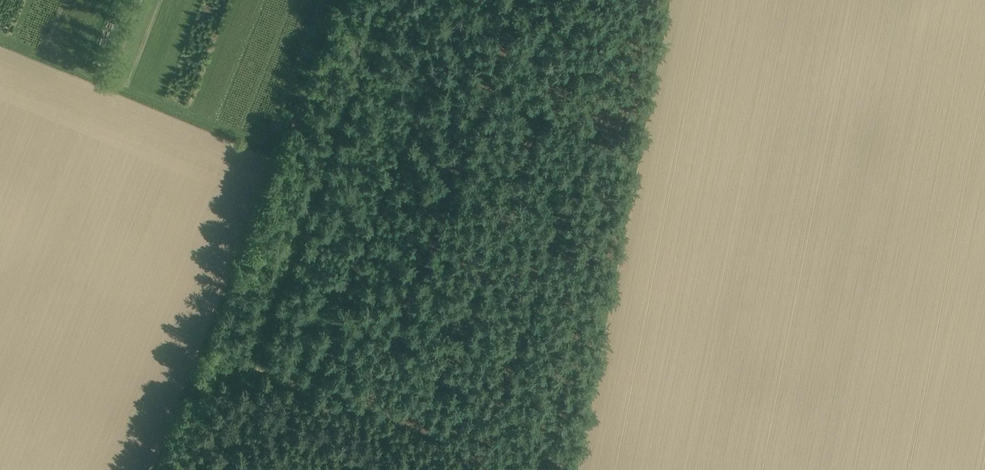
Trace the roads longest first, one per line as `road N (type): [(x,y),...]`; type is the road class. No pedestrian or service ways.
road 1 (track): [(146,469),(338,0)]

